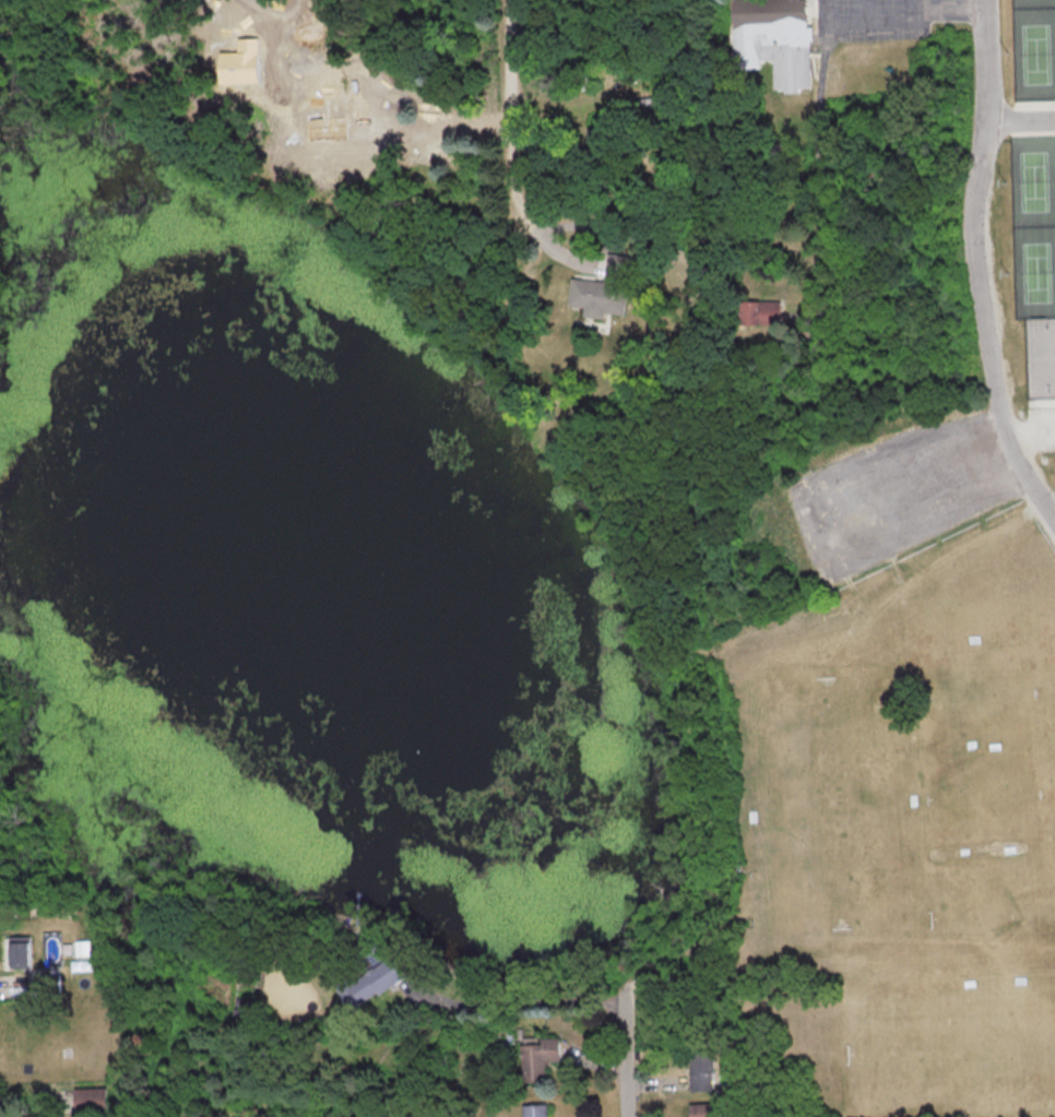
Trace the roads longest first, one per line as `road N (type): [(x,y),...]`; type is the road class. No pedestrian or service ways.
road 1 (residential): [(1054,508),(1007,428),(985,334),(975,236),(992,112),(989,0)]

